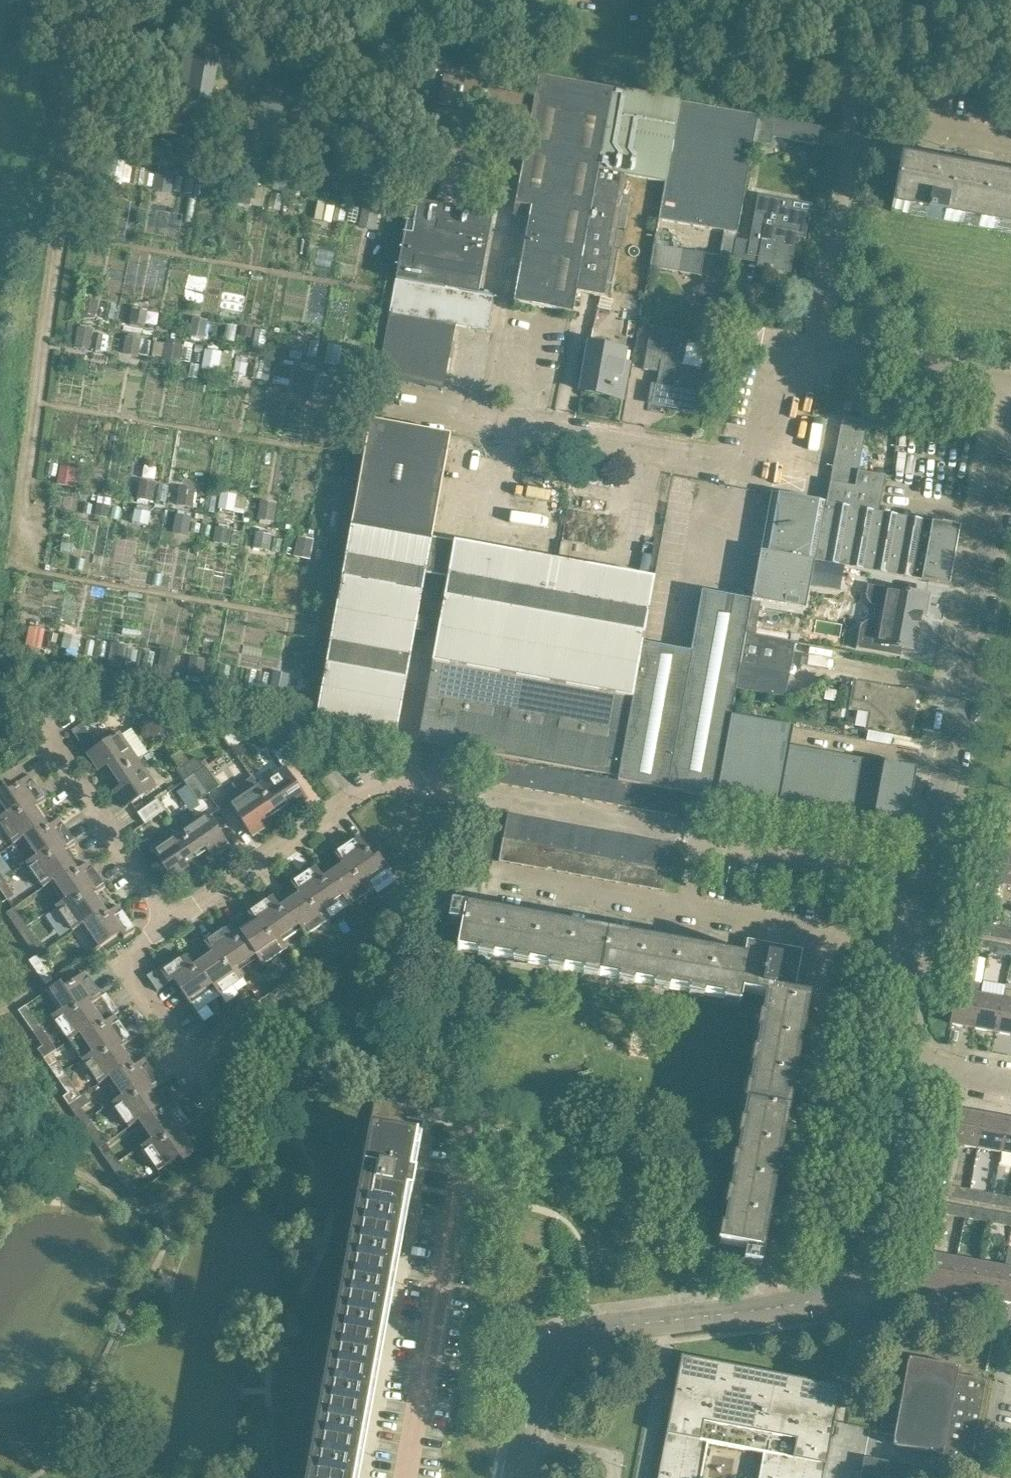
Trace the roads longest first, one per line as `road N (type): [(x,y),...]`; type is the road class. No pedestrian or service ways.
road 1 (residential): [(411,1477),(468,1179),(609,1208),(617,1228),(600,1328)]
road 2 (residential): [(600,1328),(778,1306),(837,1290),(850,1271),(892,1061)]
road 3 (residential): [(449,419),(784,481),(810,351)]
road 4 (residential): [(937,810),(996,445),(1010,429)]
road 5 (residential): [(810,351),(844,110),(831,66),(791,0)]
road 6 (residential): [(168,920),(386,778),(490,796)]
road 7 (residential): [(788,1247),(843,941)]
road 8 (residential): [(168,920),(46,733)]
road 9 (residential): [(220,1097),(130,972),(137,950),(168,920)]
road 10 (residential): [(490,796),(702,835)]
road 11 (residential): [(1010,386),(810,351)]
road 12 (residential): [(688,912),(500,877)]
road 13 (residential): [(892,1061),(928,876)]
road 14 (residential): [(517,1477),(546,1367),(600,1328)]
road 15 (residential): [(702,835),(858,863)]
road 16 (residential): [(843,941),(688,912)]
road 17 (residential): [(1010,1084),(892,1061)]

